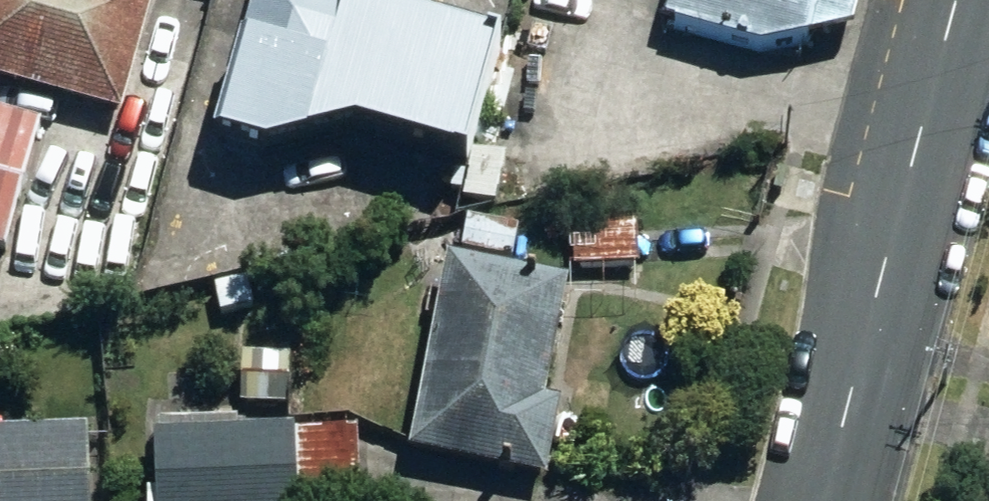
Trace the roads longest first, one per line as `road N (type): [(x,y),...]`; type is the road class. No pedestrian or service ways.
road 1 (tertiary): [(823,500),(956,0)]

